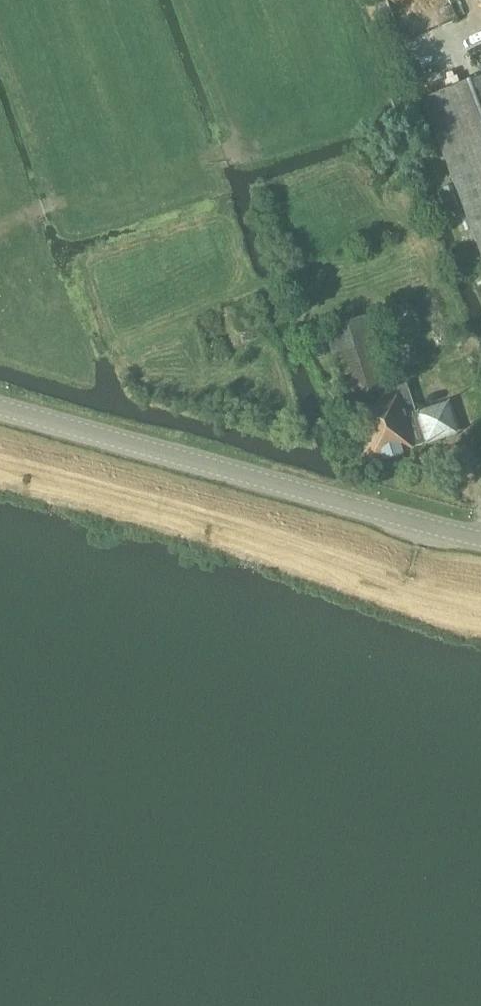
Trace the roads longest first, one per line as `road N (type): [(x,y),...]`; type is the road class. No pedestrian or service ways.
road 1 (tertiary): [(0,412),(480,545)]
road 2 (track): [(246,149),(63,199),(0,236)]

